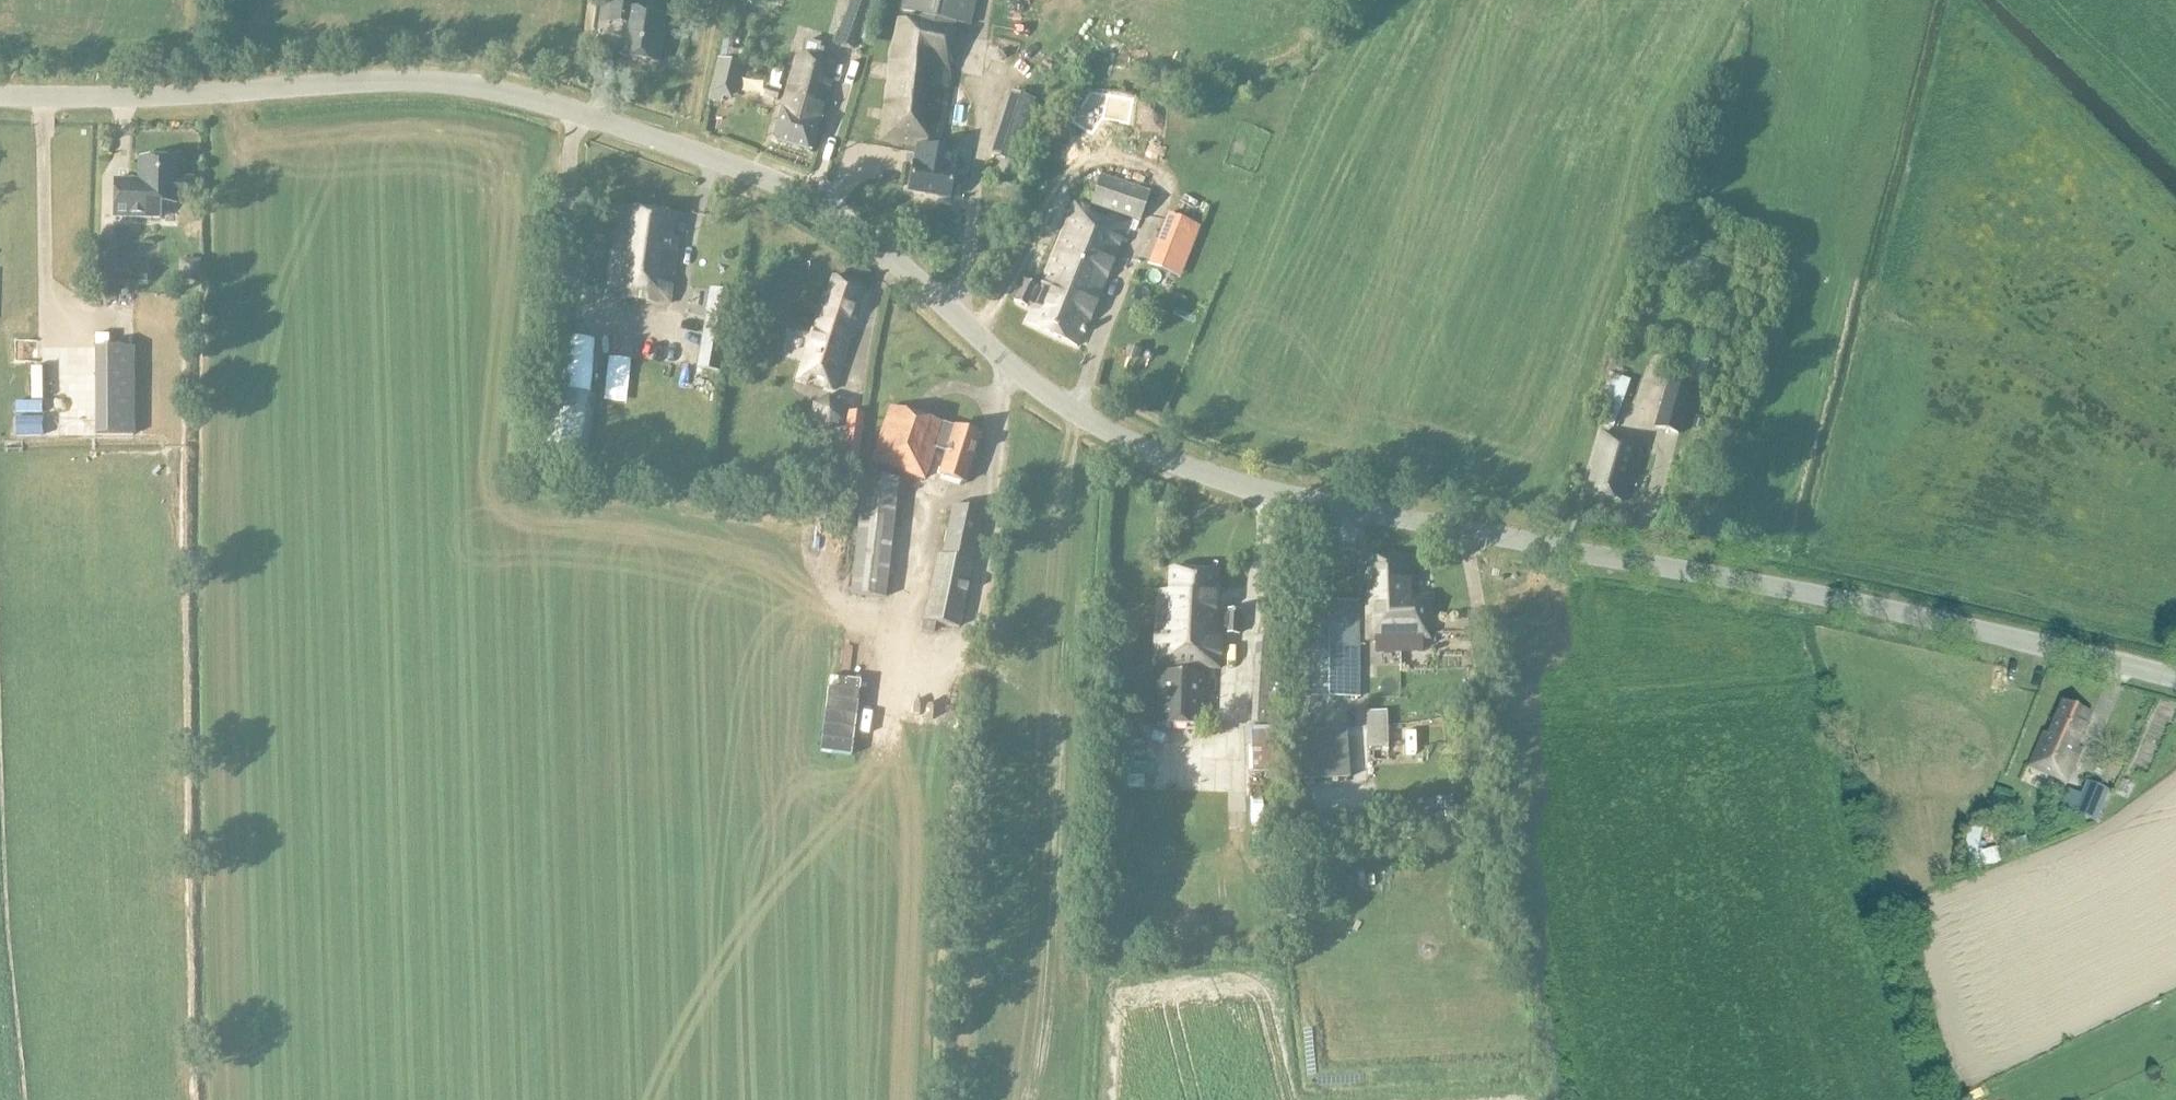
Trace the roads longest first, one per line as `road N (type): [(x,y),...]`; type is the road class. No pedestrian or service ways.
road 1 (unclassified): [(2175,677),(1933,617),(1309,499),(1204,472),(1055,400),(817,203),(557,107),(409,81),(165,96),(0,96)]

